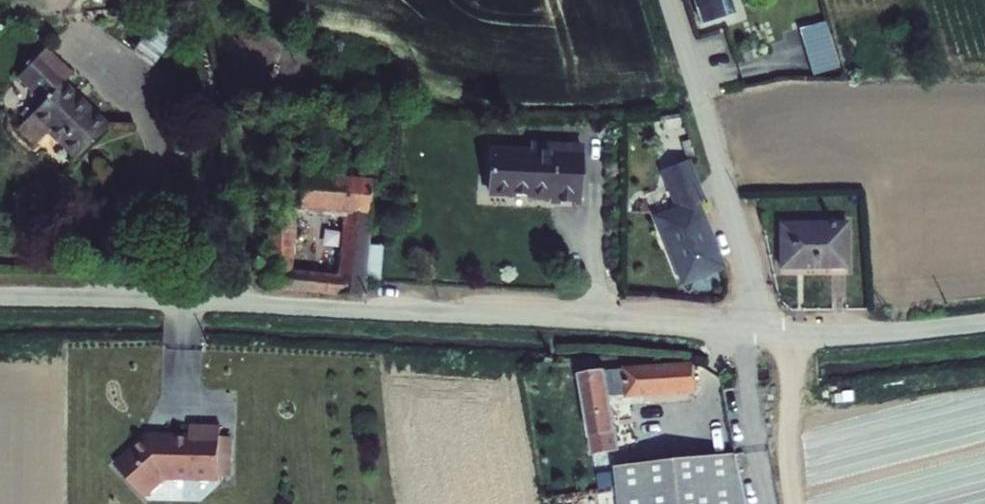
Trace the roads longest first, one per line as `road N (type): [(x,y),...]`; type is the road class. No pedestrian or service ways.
road 1 (residential): [(764,332),(0,298)]
road 2 (unclassified): [(764,332),(668,0)]
road 3 (residential): [(984,323),(866,335),(764,332)]
road 4 (track): [(795,503),(790,334)]

